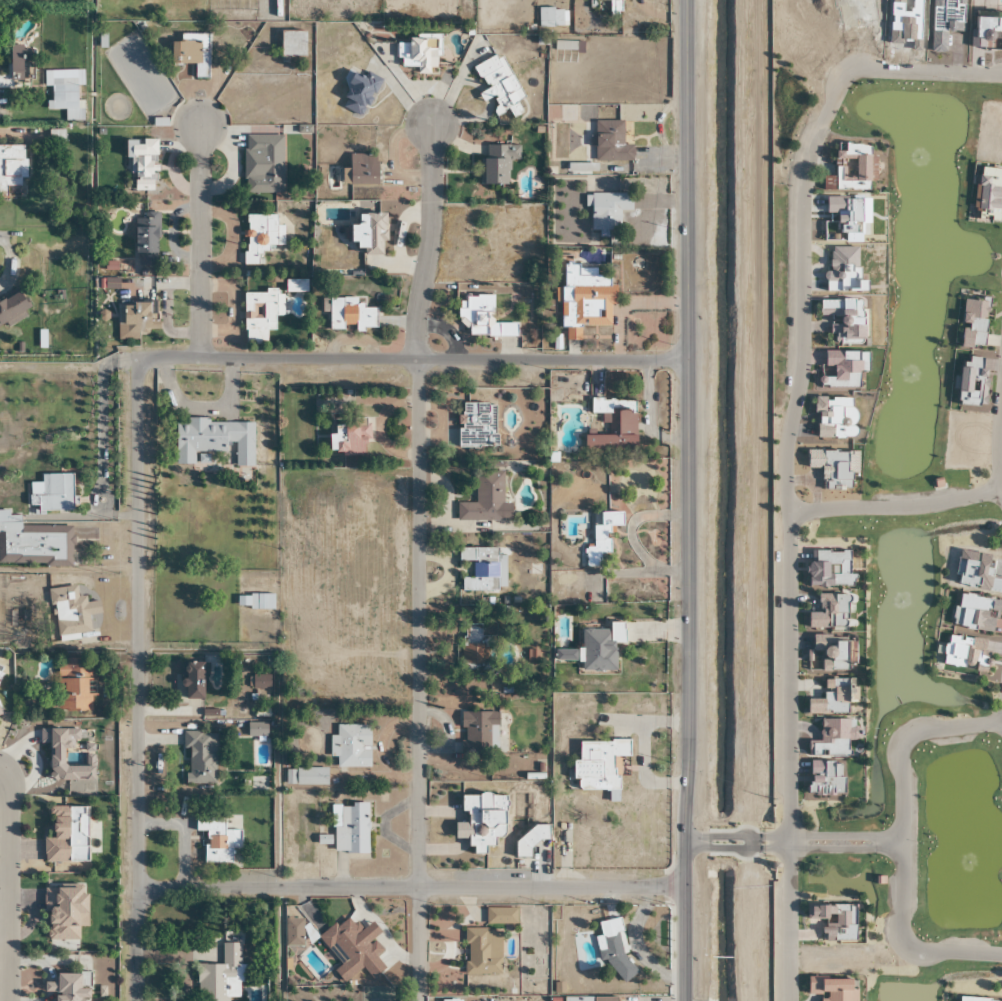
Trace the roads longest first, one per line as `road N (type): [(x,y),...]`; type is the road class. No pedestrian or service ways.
road 1 (tertiary): [(690,1000),(686,0)]
road 2 (residential): [(788,1000),(792,642),(782,450),(796,388),(806,160),(850,67)]
road 3 (residential): [(419,1000),(417,323),(432,230),(432,125)]
road 4 (residential): [(136,1000),(139,361)]
road 5 (residential): [(136,887),(689,888)]
road 6 (residential): [(139,361),(688,359)]
road 7 (residential): [(1001,722),(909,737),(901,774),(908,843),(900,932),(903,948),(919,955),(1001,954)]
road 8 (residential): [(201,357),(203,126)]
road 9 (residential): [(9,1000),(10,796),(0,771)]
road 10 (residential): [(785,509),(928,506),(1001,489)]
road 11 (residential): [(850,67),(1001,77)]

